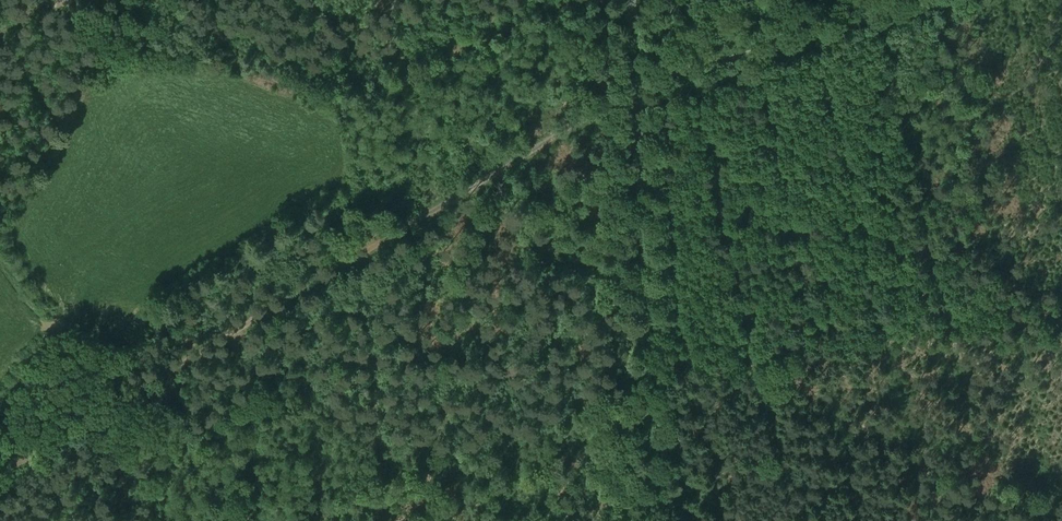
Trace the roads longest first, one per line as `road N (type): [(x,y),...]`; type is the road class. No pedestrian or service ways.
road 1 (track): [(0,474),(636,86)]
road 2 (tertiary): [(636,86),(653,520)]
road 3 (track): [(927,0),(636,86)]

